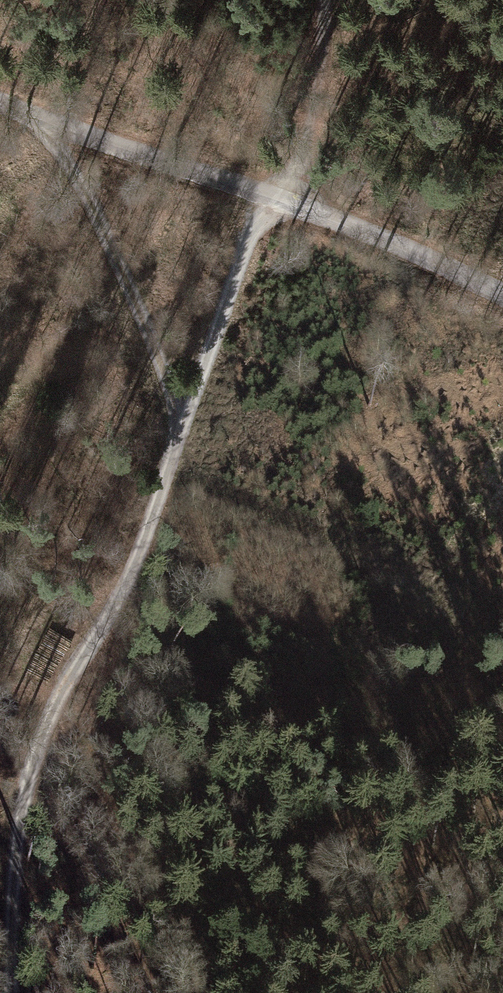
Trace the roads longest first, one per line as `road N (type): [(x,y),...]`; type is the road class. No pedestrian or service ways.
road 1 (track): [(59,127),(182,427),(126,582),(36,762),(17,844),(13,992)]
road 2 (unclassified): [(0,103),(273,197),(502,297)]
road 3 (track): [(324,0),(307,133),(244,250),(182,427)]
road 4 (track): [(502,890),(225,972),(191,992)]

